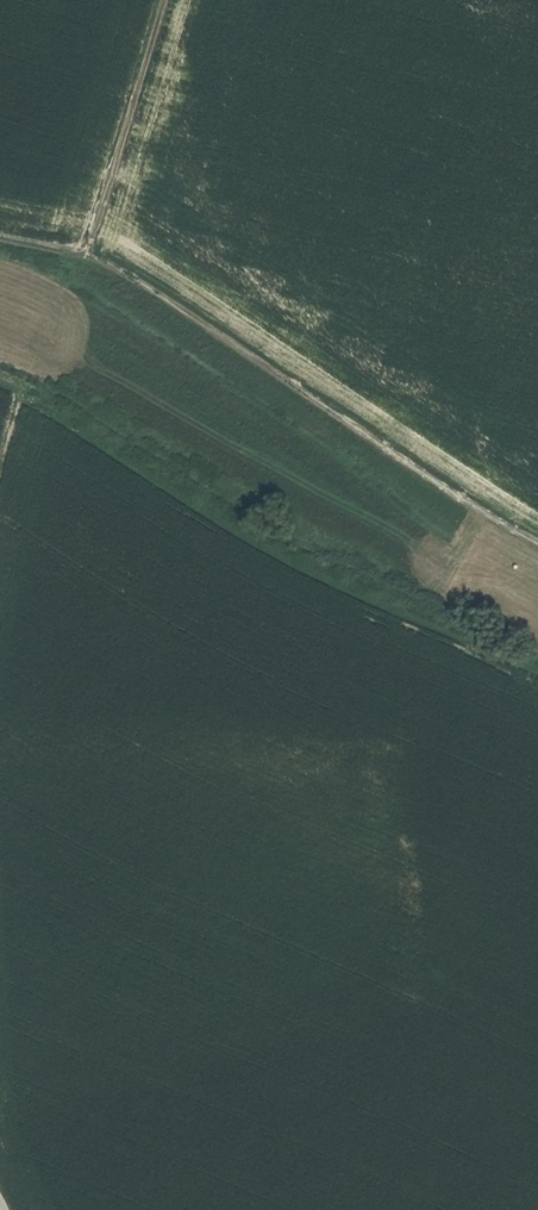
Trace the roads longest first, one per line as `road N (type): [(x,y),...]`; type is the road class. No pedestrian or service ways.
road 1 (track): [(537,544),(88,256),(165,0)]

